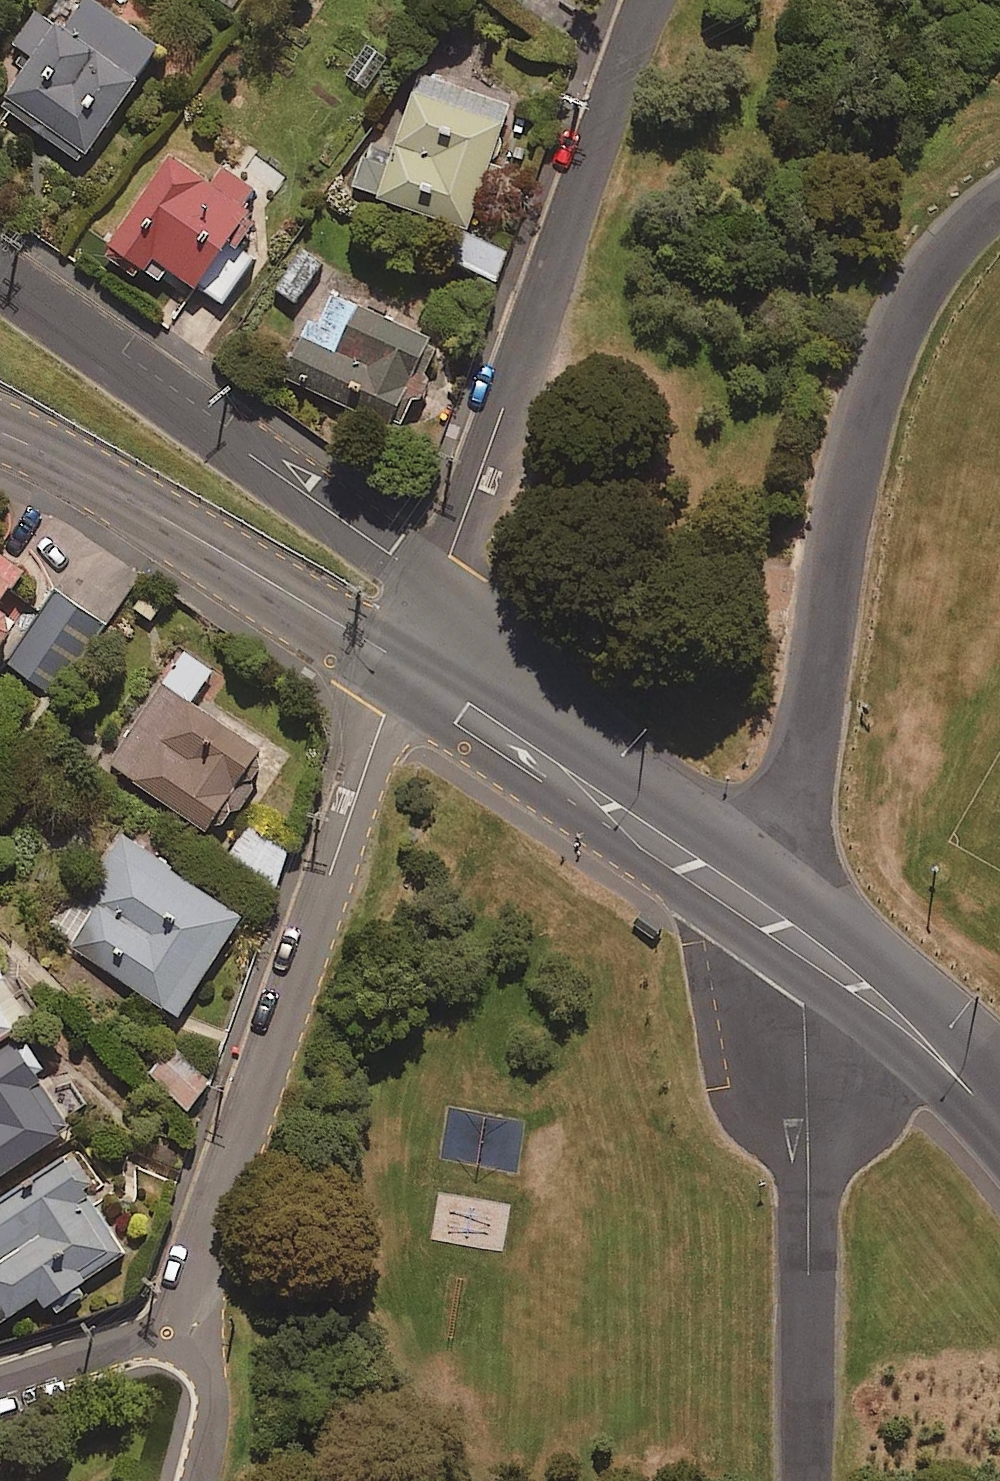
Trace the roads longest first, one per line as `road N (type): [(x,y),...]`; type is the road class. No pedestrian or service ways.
road 1 (unclassified): [(999,198),(929,271),(900,323),(869,413),(837,566),(784,916)]
road 2 (residential): [(413,673),(658,0)]
road 3 (residential): [(191,1319),(384,716),(413,673)]
road 4 (residential): [(413,673),(416,595),(391,553),(0,277)]
road 5 (unclassified): [(784,916),(803,1010),(810,1480)]
road 6 (tertiary): [(0,432),(231,555),(413,673)]
road 7 (tertiary): [(413,673),(784,916)]
road 8 (tertiary): [(784,916),(914,1027),(999,1127)]
road 9 (residential): [(0,1380),(191,1319)]
road 10 (residential): [(202,1480),(211,1433),(208,1371),(191,1319)]

